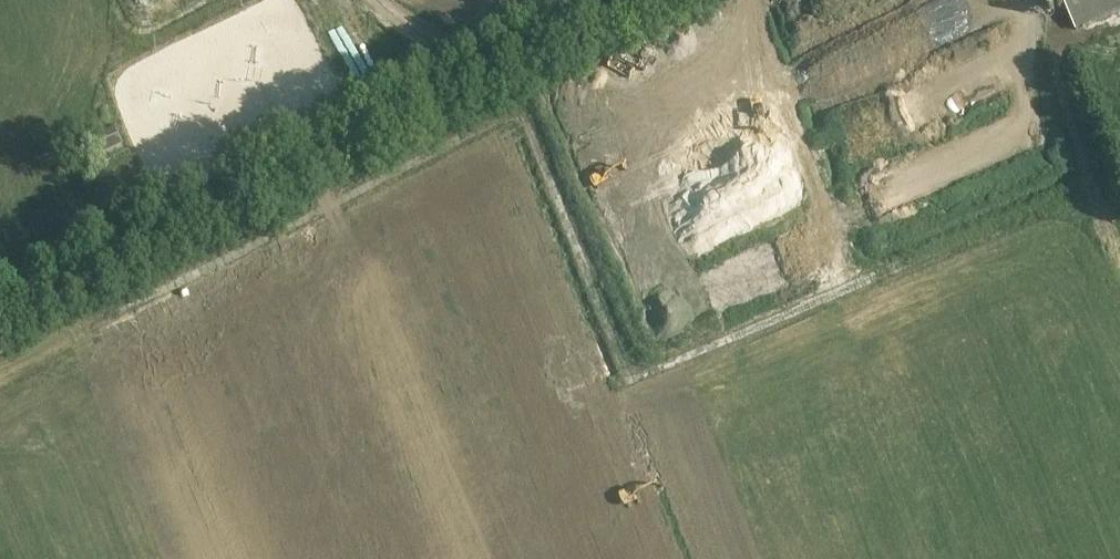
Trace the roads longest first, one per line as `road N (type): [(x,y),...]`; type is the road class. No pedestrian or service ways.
road 1 (track): [(643,0),(0,322)]

